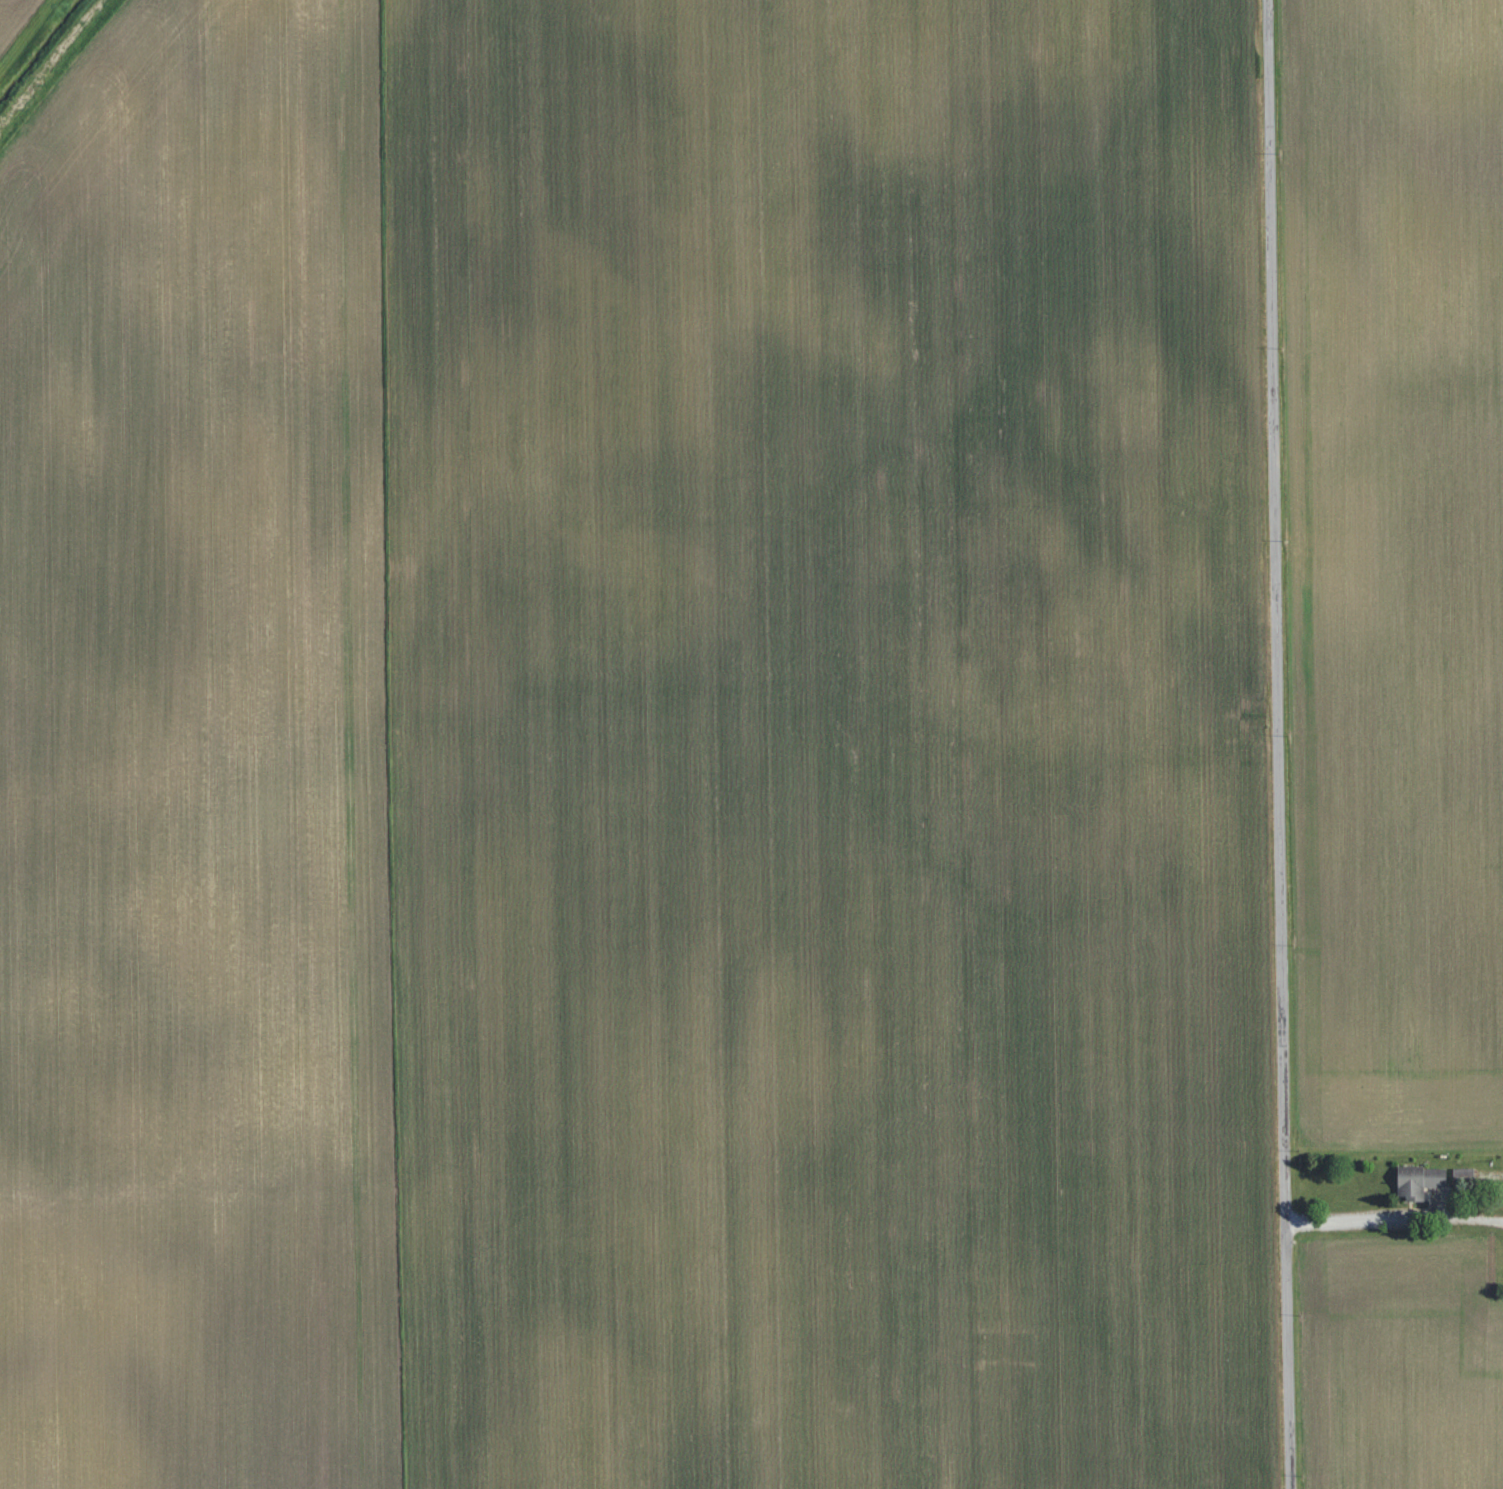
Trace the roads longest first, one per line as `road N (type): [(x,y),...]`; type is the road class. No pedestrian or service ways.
road 1 (residential): [(1293,1488),(1269,0)]

